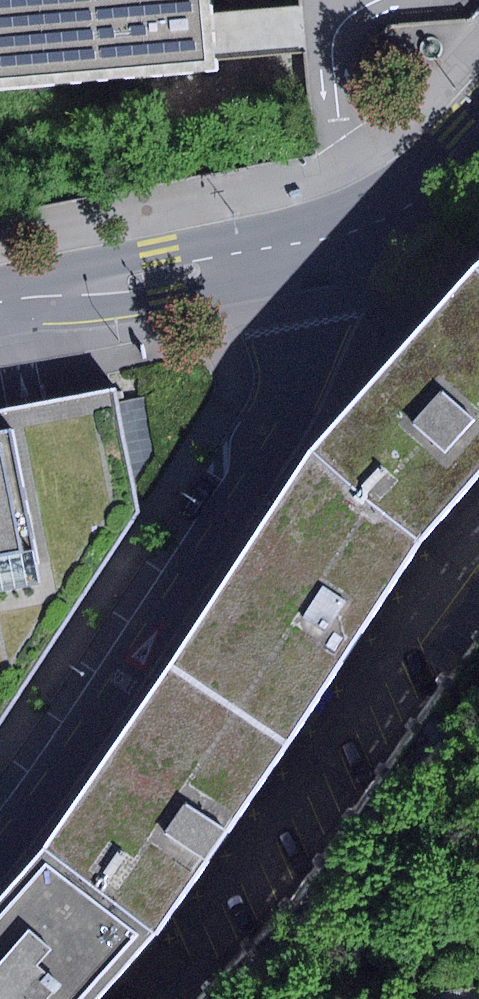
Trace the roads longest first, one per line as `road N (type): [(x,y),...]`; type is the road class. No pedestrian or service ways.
road 1 (residential): [(0,839),(132,654),(273,414),(305,311),(301,244)]
road 2 (residential): [(0,306),(301,244)]
road 3 (residential): [(301,244),(382,218),(478,136)]

